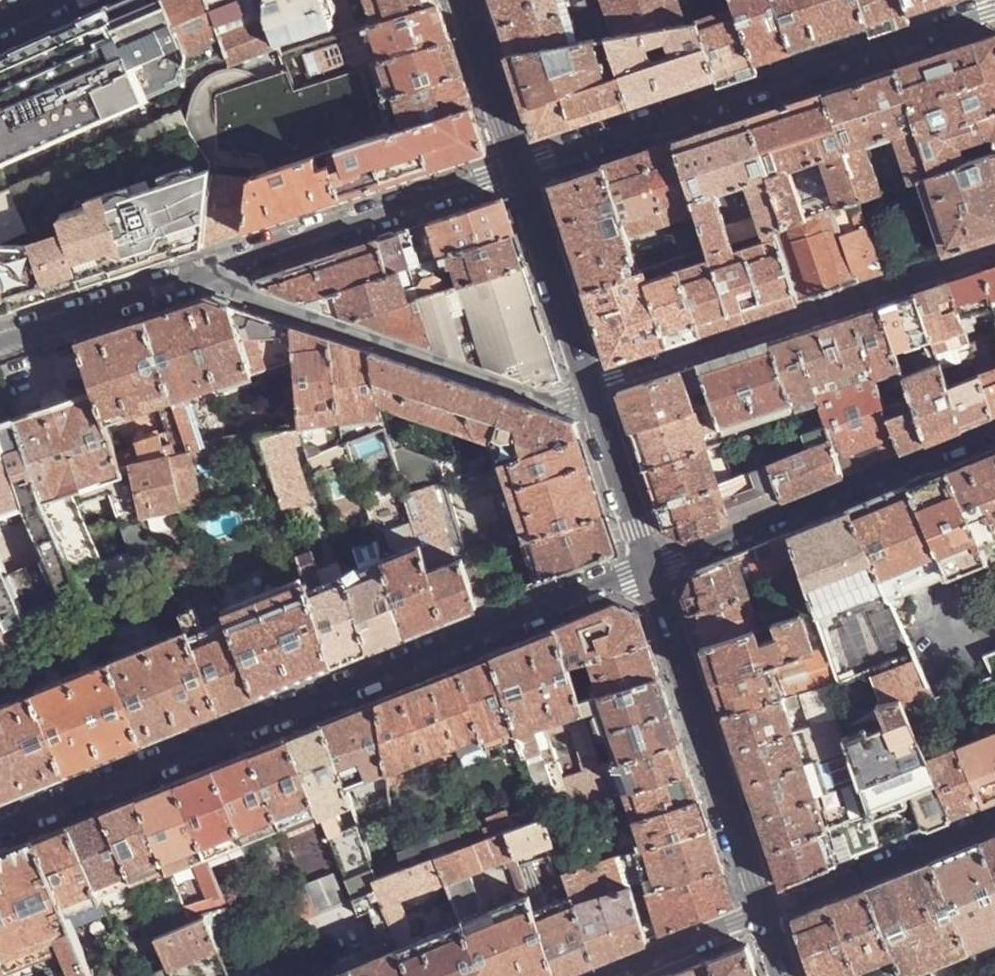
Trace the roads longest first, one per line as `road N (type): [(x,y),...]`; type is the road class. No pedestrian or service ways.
road 1 (residential): [(651,571),(0,832)]
road 2 (unclassified): [(994,12),(519,167)]
road 3 (residential): [(191,275),(599,418)]
road 4 (residential): [(589,387),(994,251)]
road 5 (residential): [(994,434),(651,571)]
road 6 (tertiary): [(651,571),(766,915)]
road 7 (residential): [(191,275),(519,167)]
road 8 (residential): [(766,915),(994,821)]
road 9 (tertiary): [(519,167),(589,387)]
road 10 (residential): [(0,339),(191,275)]
road 11 (tertiary): [(464,0),(519,167)]
road 12 (tertiary): [(599,418),(651,571)]
road 13 (residential): [(617,975),(766,915)]

